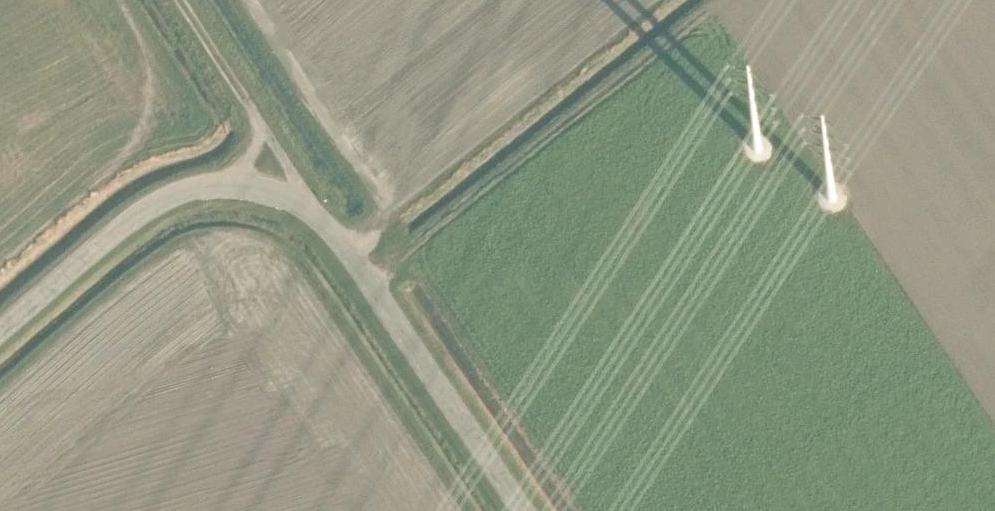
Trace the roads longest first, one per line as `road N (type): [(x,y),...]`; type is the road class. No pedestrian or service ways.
road 1 (tertiary): [(522,510),(345,250),(313,214),(280,195),(208,189),(152,207),(0,336)]
road 2 (track): [(313,214),(180,0)]

